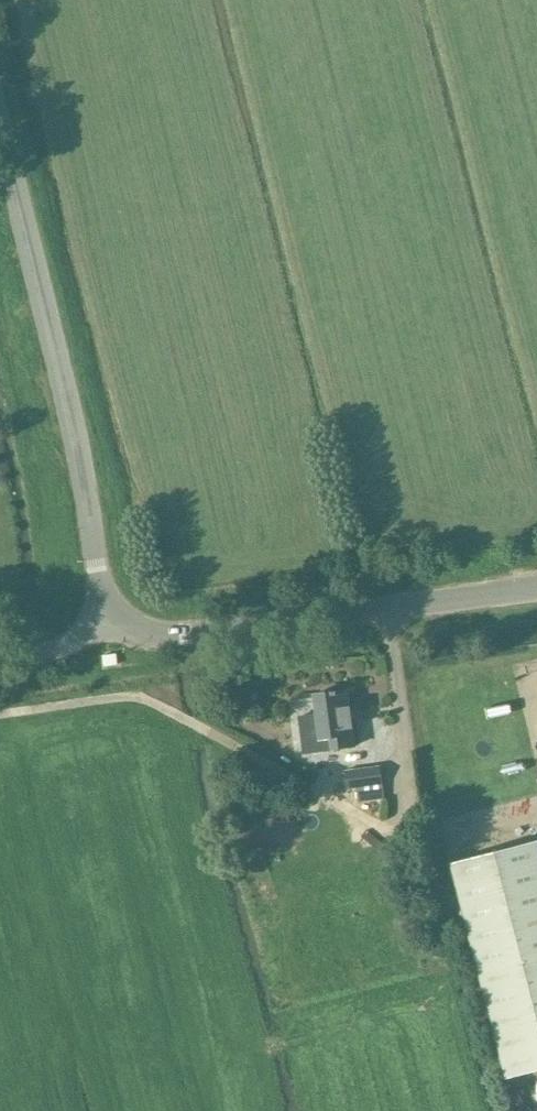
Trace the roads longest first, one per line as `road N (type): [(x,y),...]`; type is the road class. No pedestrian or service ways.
road 1 (tertiary): [(108,633),(78,447),(0,135)]
road 2 (tertiary): [(108,633),(172,638),(536,588)]

